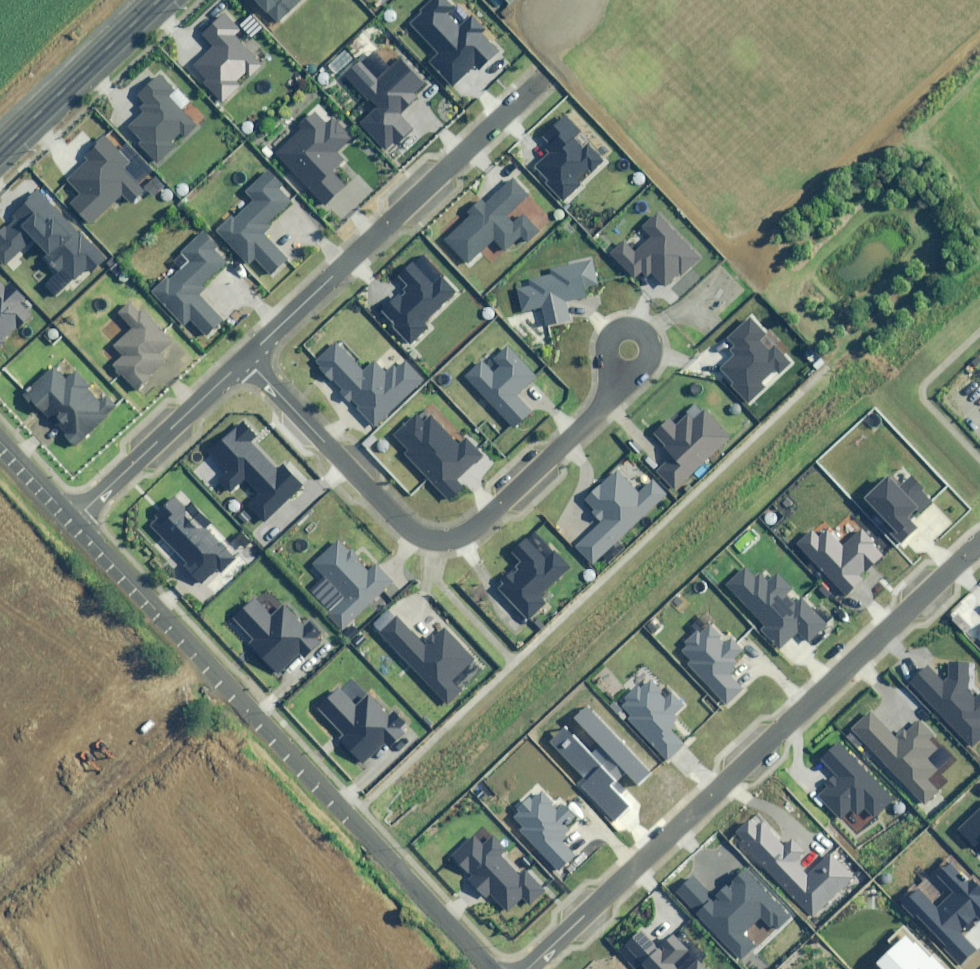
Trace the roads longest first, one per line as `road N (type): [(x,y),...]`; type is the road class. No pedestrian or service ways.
road 1 (residential): [(979,541),(526,968)]
road 2 (tertiary): [(73,520),(489,968)]
road 3 (residential): [(613,395),(468,530),(434,544),(412,532),(245,358)]
road 4 (residential): [(245,358),(544,78)]
road 5 (residential): [(73,520),(245,358)]
road 6 (secondary): [(0,150),(159,0)]
road 7 (residential): [(613,395),(616,333),(634,330),(645,340),(641,368)]

